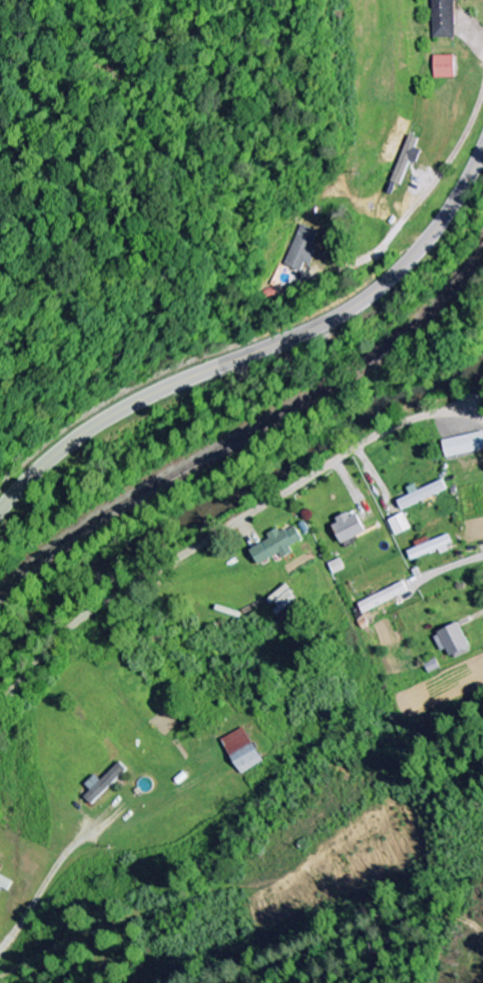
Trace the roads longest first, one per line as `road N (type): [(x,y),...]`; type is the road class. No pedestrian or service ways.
road 1 (secondary): [(482,142),(459,193),(406,263),(338,313),(156,387),(70,433),(0,509)]
road 2 (residential): [(0,719),(42,661),(118,594),(388,431),(435,414),(482,417)]

